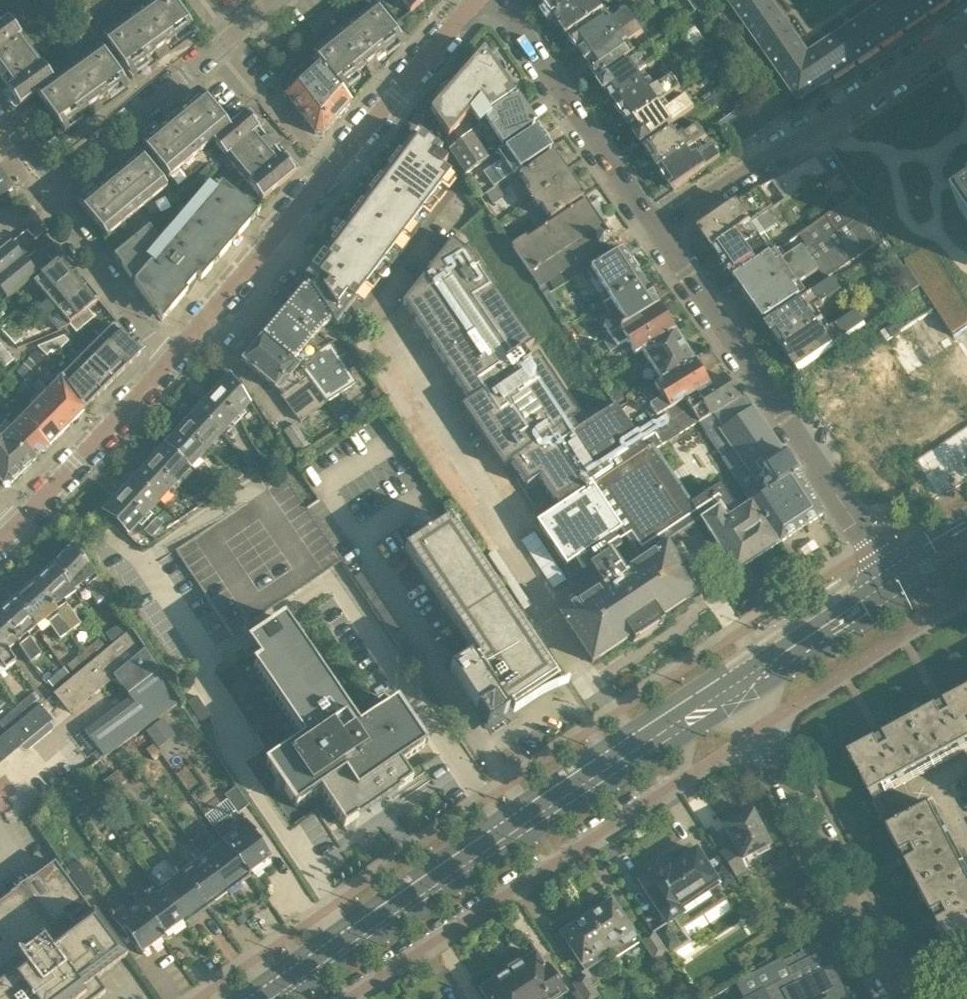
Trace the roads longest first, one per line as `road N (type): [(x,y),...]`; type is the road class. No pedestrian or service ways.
road 1 (secondary): [(272,998),(703,707)]
road 2 (residential): [(274,0),(42,191),(172,358)]
road 3 (residential): [(345,998),(679,780),(703,707)]
road 4 (residential): [(172,358),(476,0)]
road 5 (residential): [(893,581),(656,231)]
road 6 (residential): [(656,231),(966,29)]
road 7 (residential): [(897,998),(733,688)]
road 8 (residential): [(656,231),(497,0)]
road 9 (residential): [(15,527),(172,358)]
road 10 (secondary): [(733,688),(893,581)]

